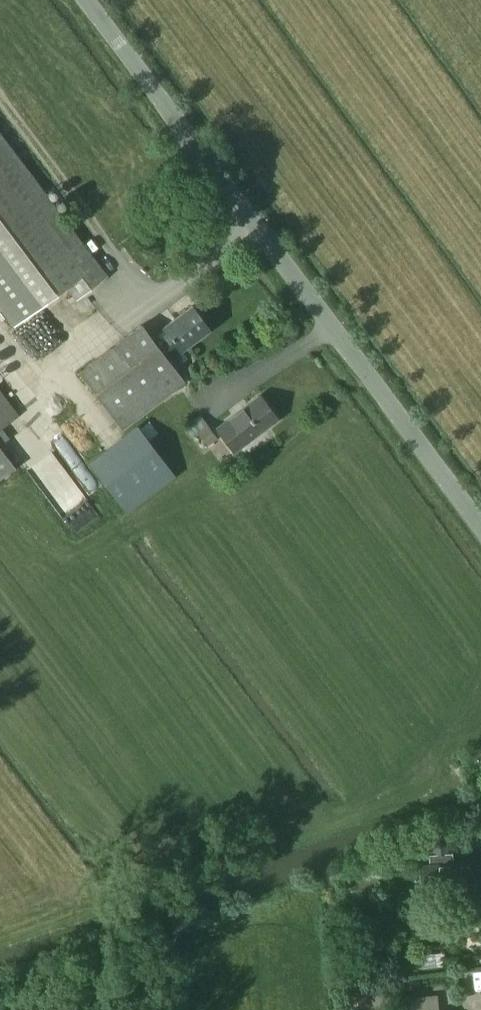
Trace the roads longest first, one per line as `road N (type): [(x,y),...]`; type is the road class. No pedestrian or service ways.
road 1 (unclassified): [(480,526),(88,0)]

